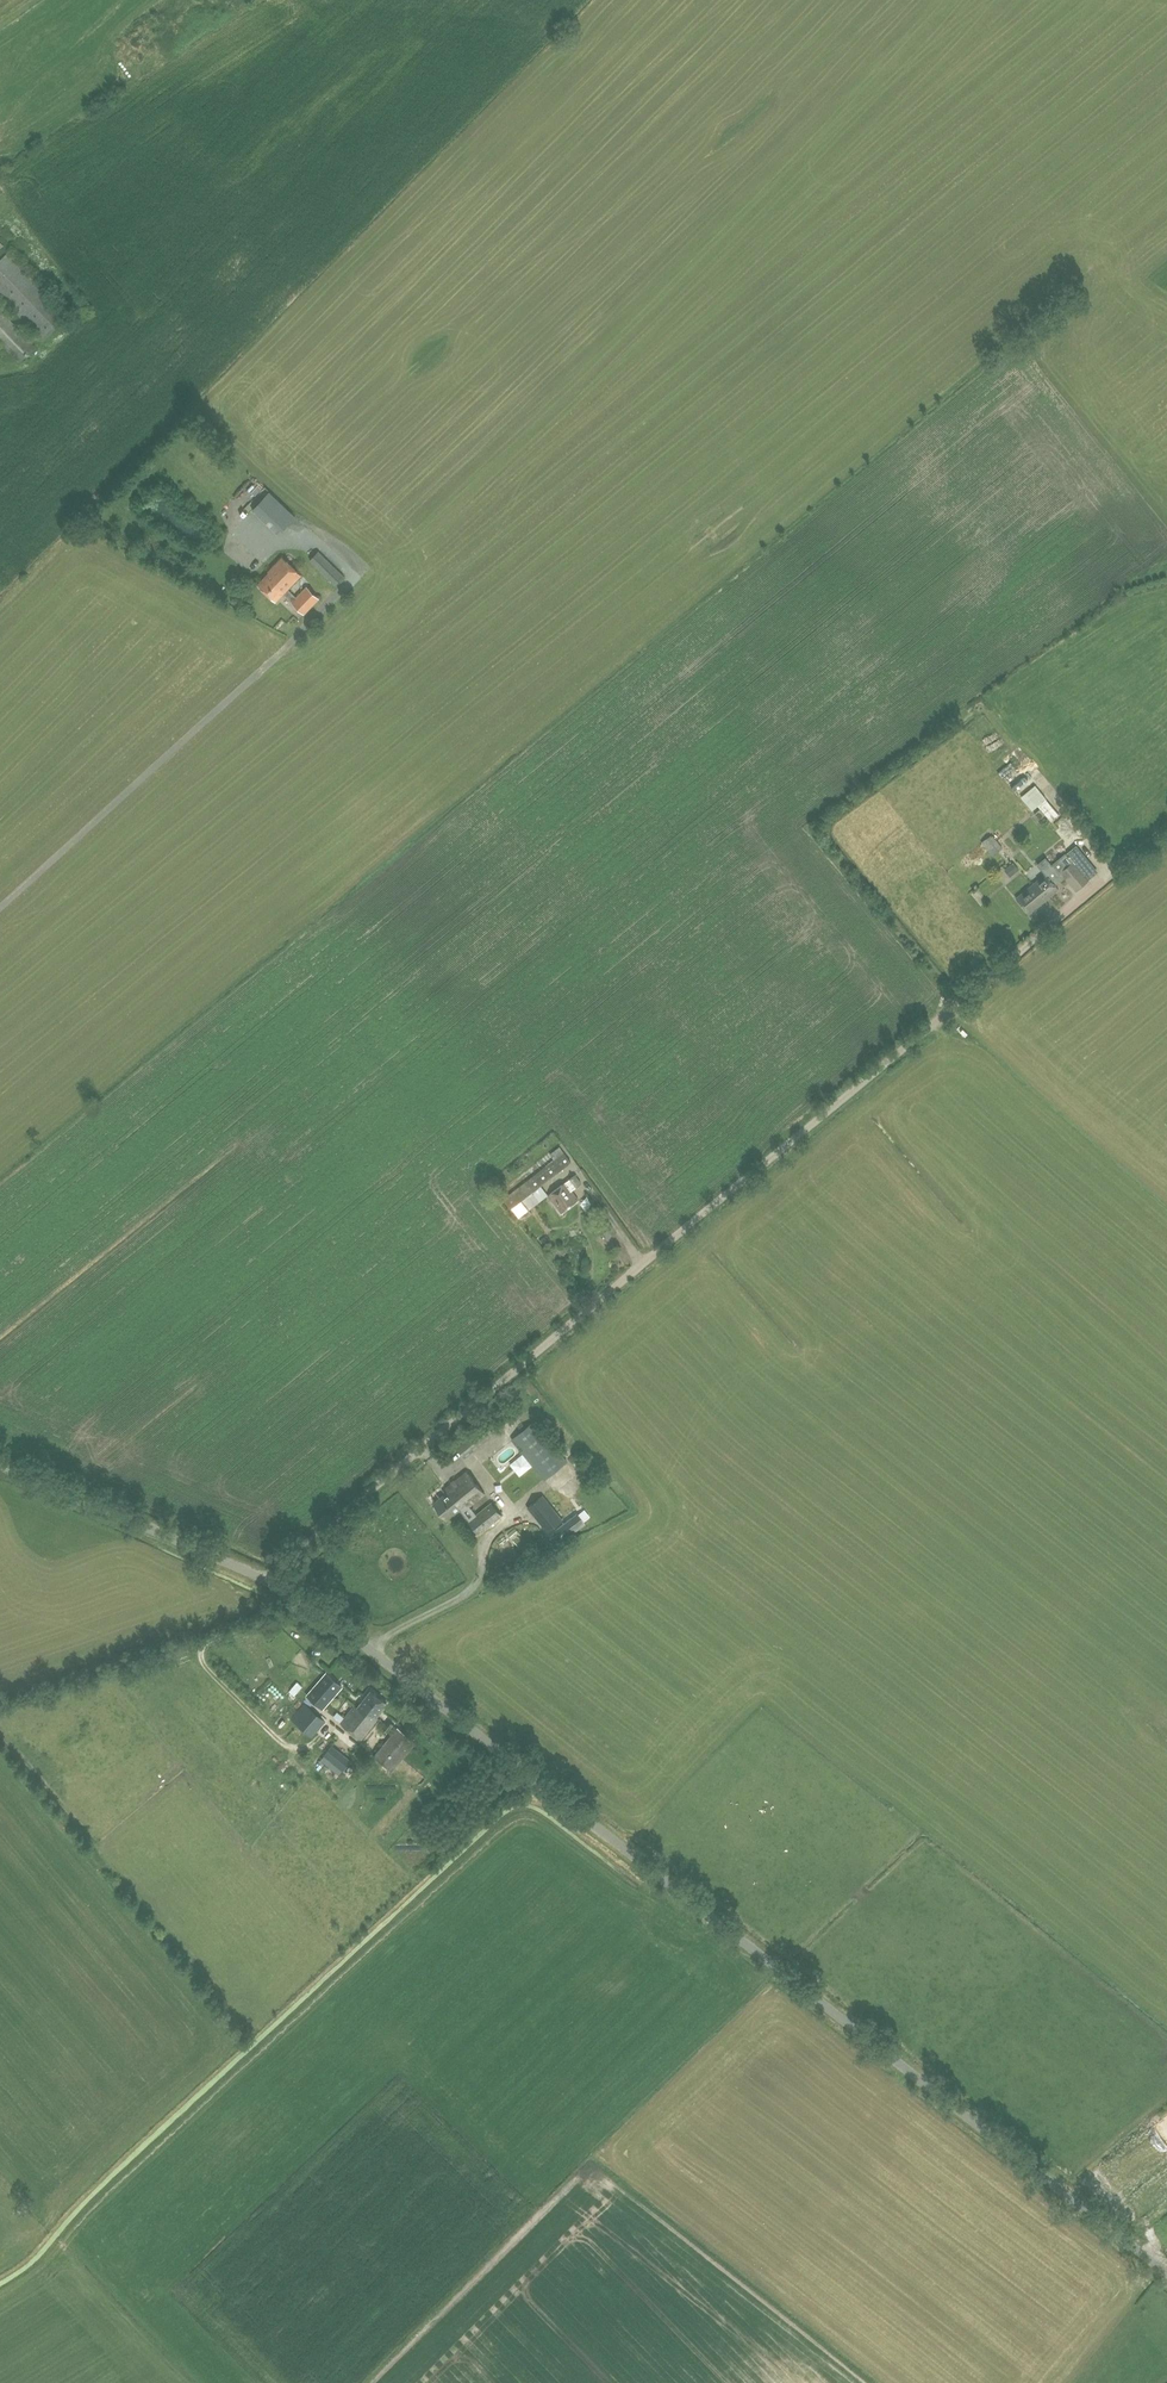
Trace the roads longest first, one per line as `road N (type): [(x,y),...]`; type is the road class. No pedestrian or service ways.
road 1 (unclassified): [(1166,2269),(378,1651),(264,1576),(0,1462)]

